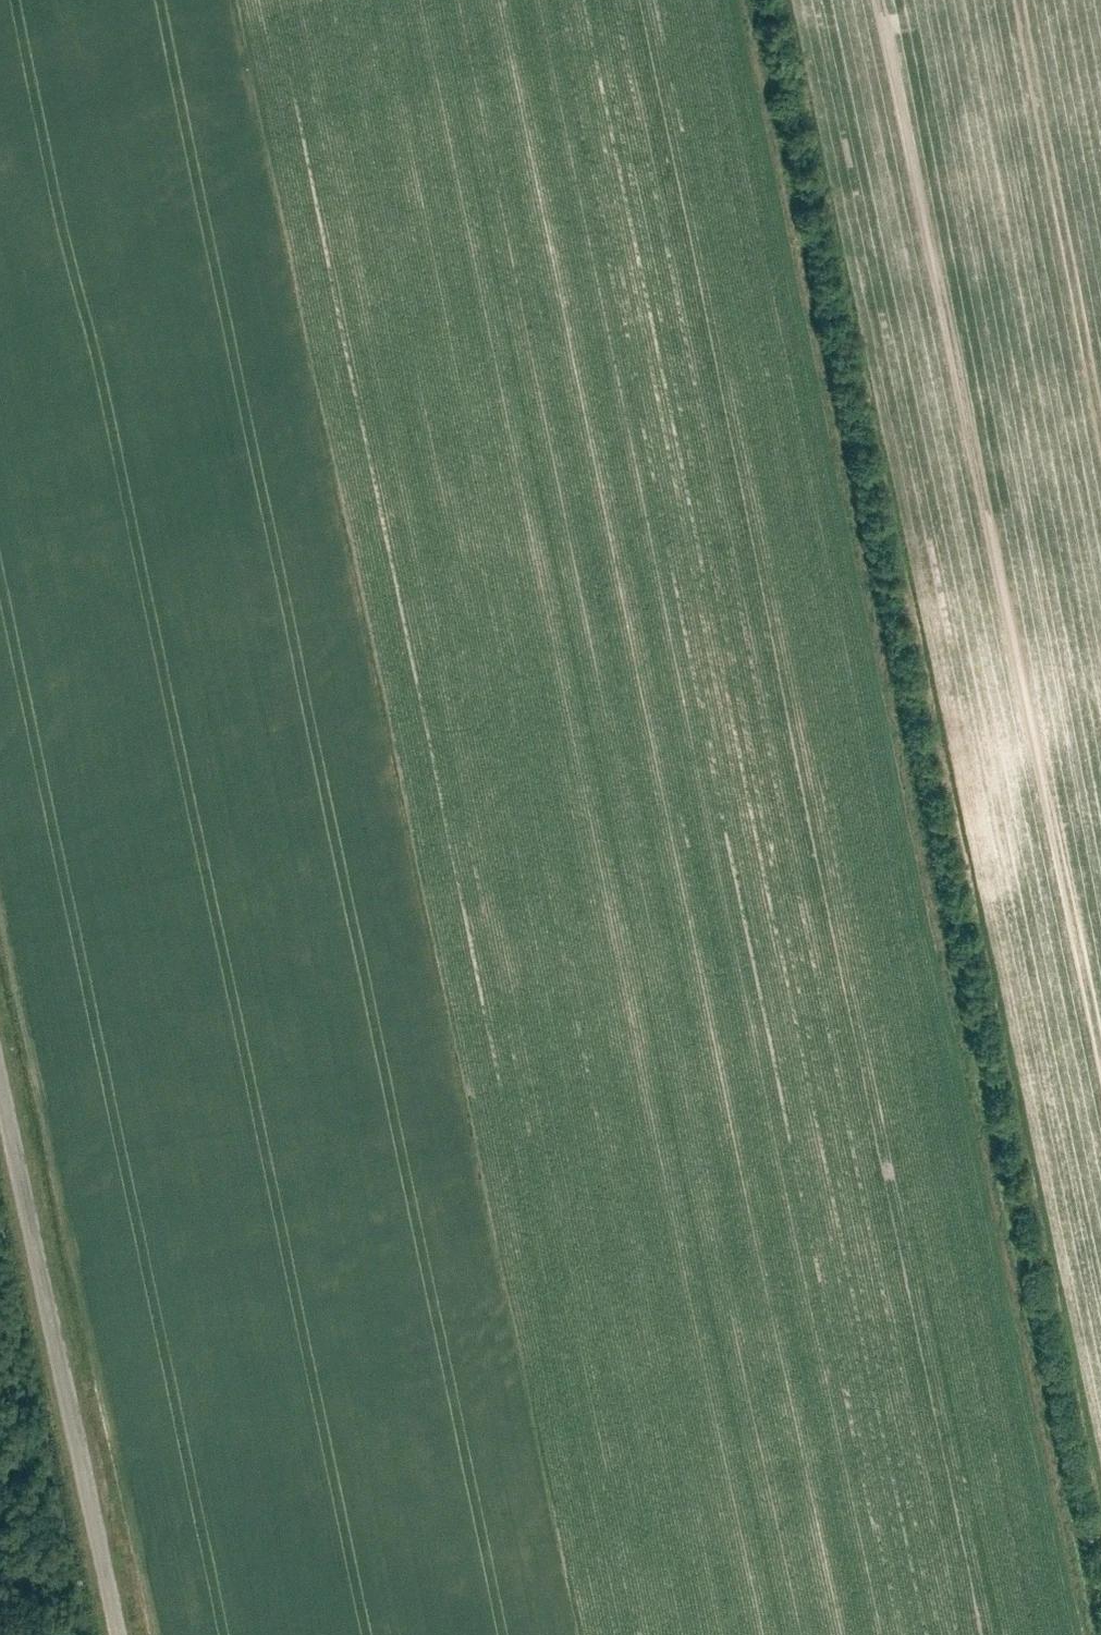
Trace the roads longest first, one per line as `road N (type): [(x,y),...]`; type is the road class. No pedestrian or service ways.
road 1 (track): [(0,1087),(116,1634)]

